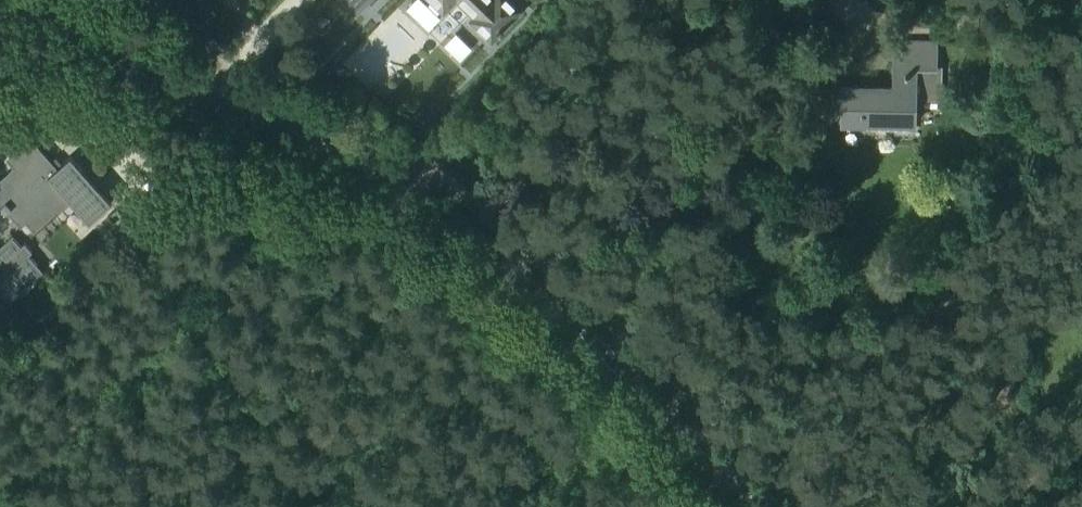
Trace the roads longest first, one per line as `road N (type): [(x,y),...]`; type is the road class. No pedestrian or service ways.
road 1 (secondary): [(757,506),(513,281),(410,202),(35,0)]

